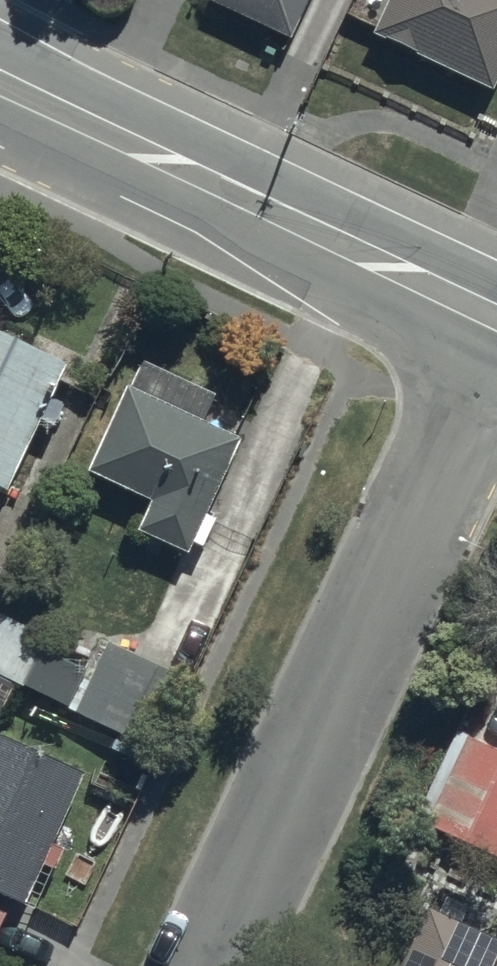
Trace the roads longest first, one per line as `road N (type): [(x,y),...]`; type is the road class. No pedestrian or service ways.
road 1 (residential): [(496,344),(199,965)]
road 2 (tertiary): [(25,92),(496,317)]

